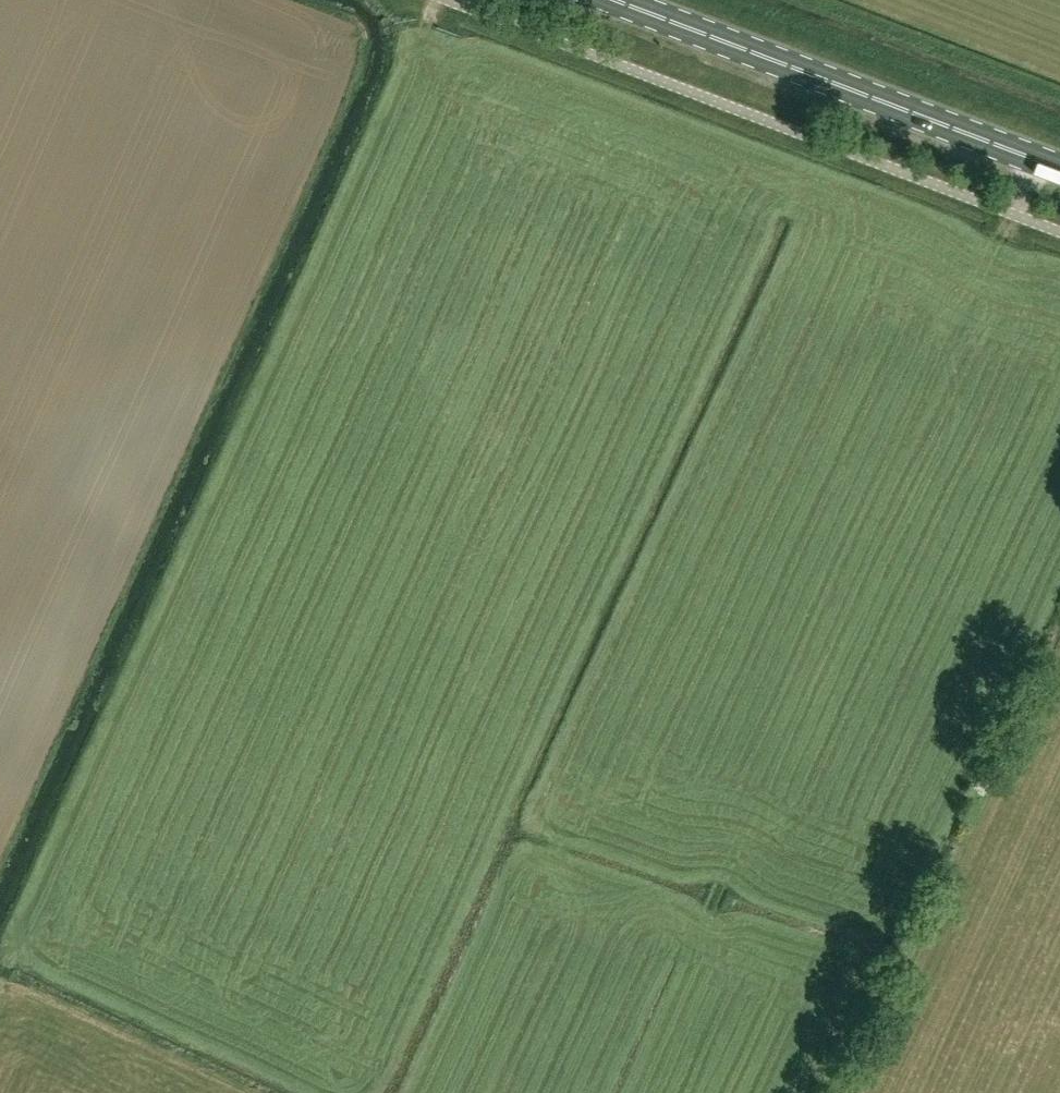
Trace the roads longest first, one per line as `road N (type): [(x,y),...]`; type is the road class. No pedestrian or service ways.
road 1 (primary): [(1059,168),(616,0)]

